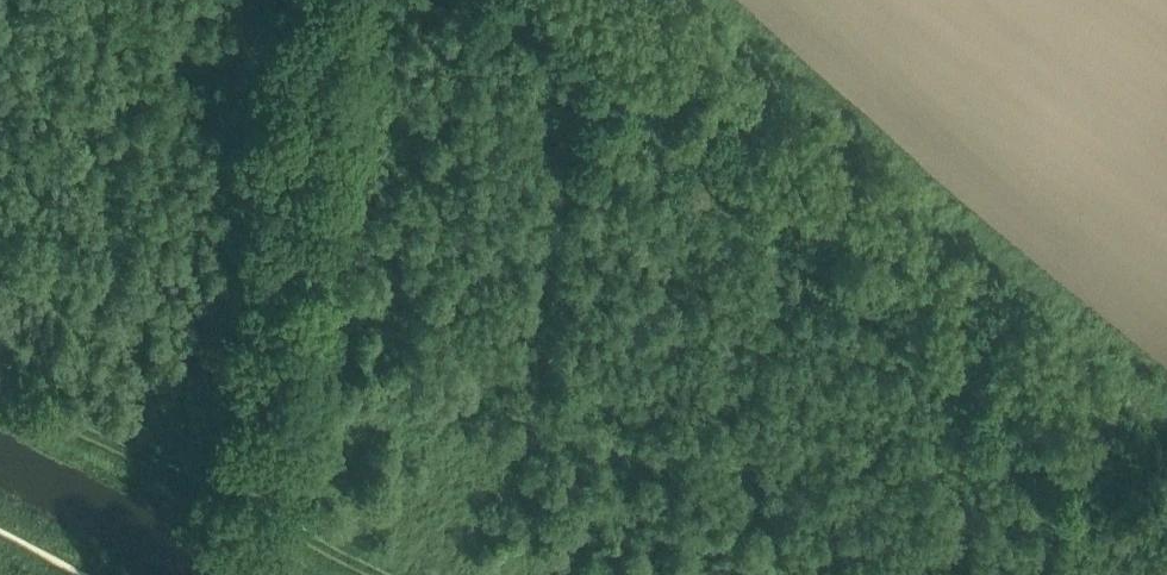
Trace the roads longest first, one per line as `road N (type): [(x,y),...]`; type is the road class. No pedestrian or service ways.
road 1 (track): [(1166,462),(815,201),(615,0)]
road 2 (track): [(0,389),(351,574)]

